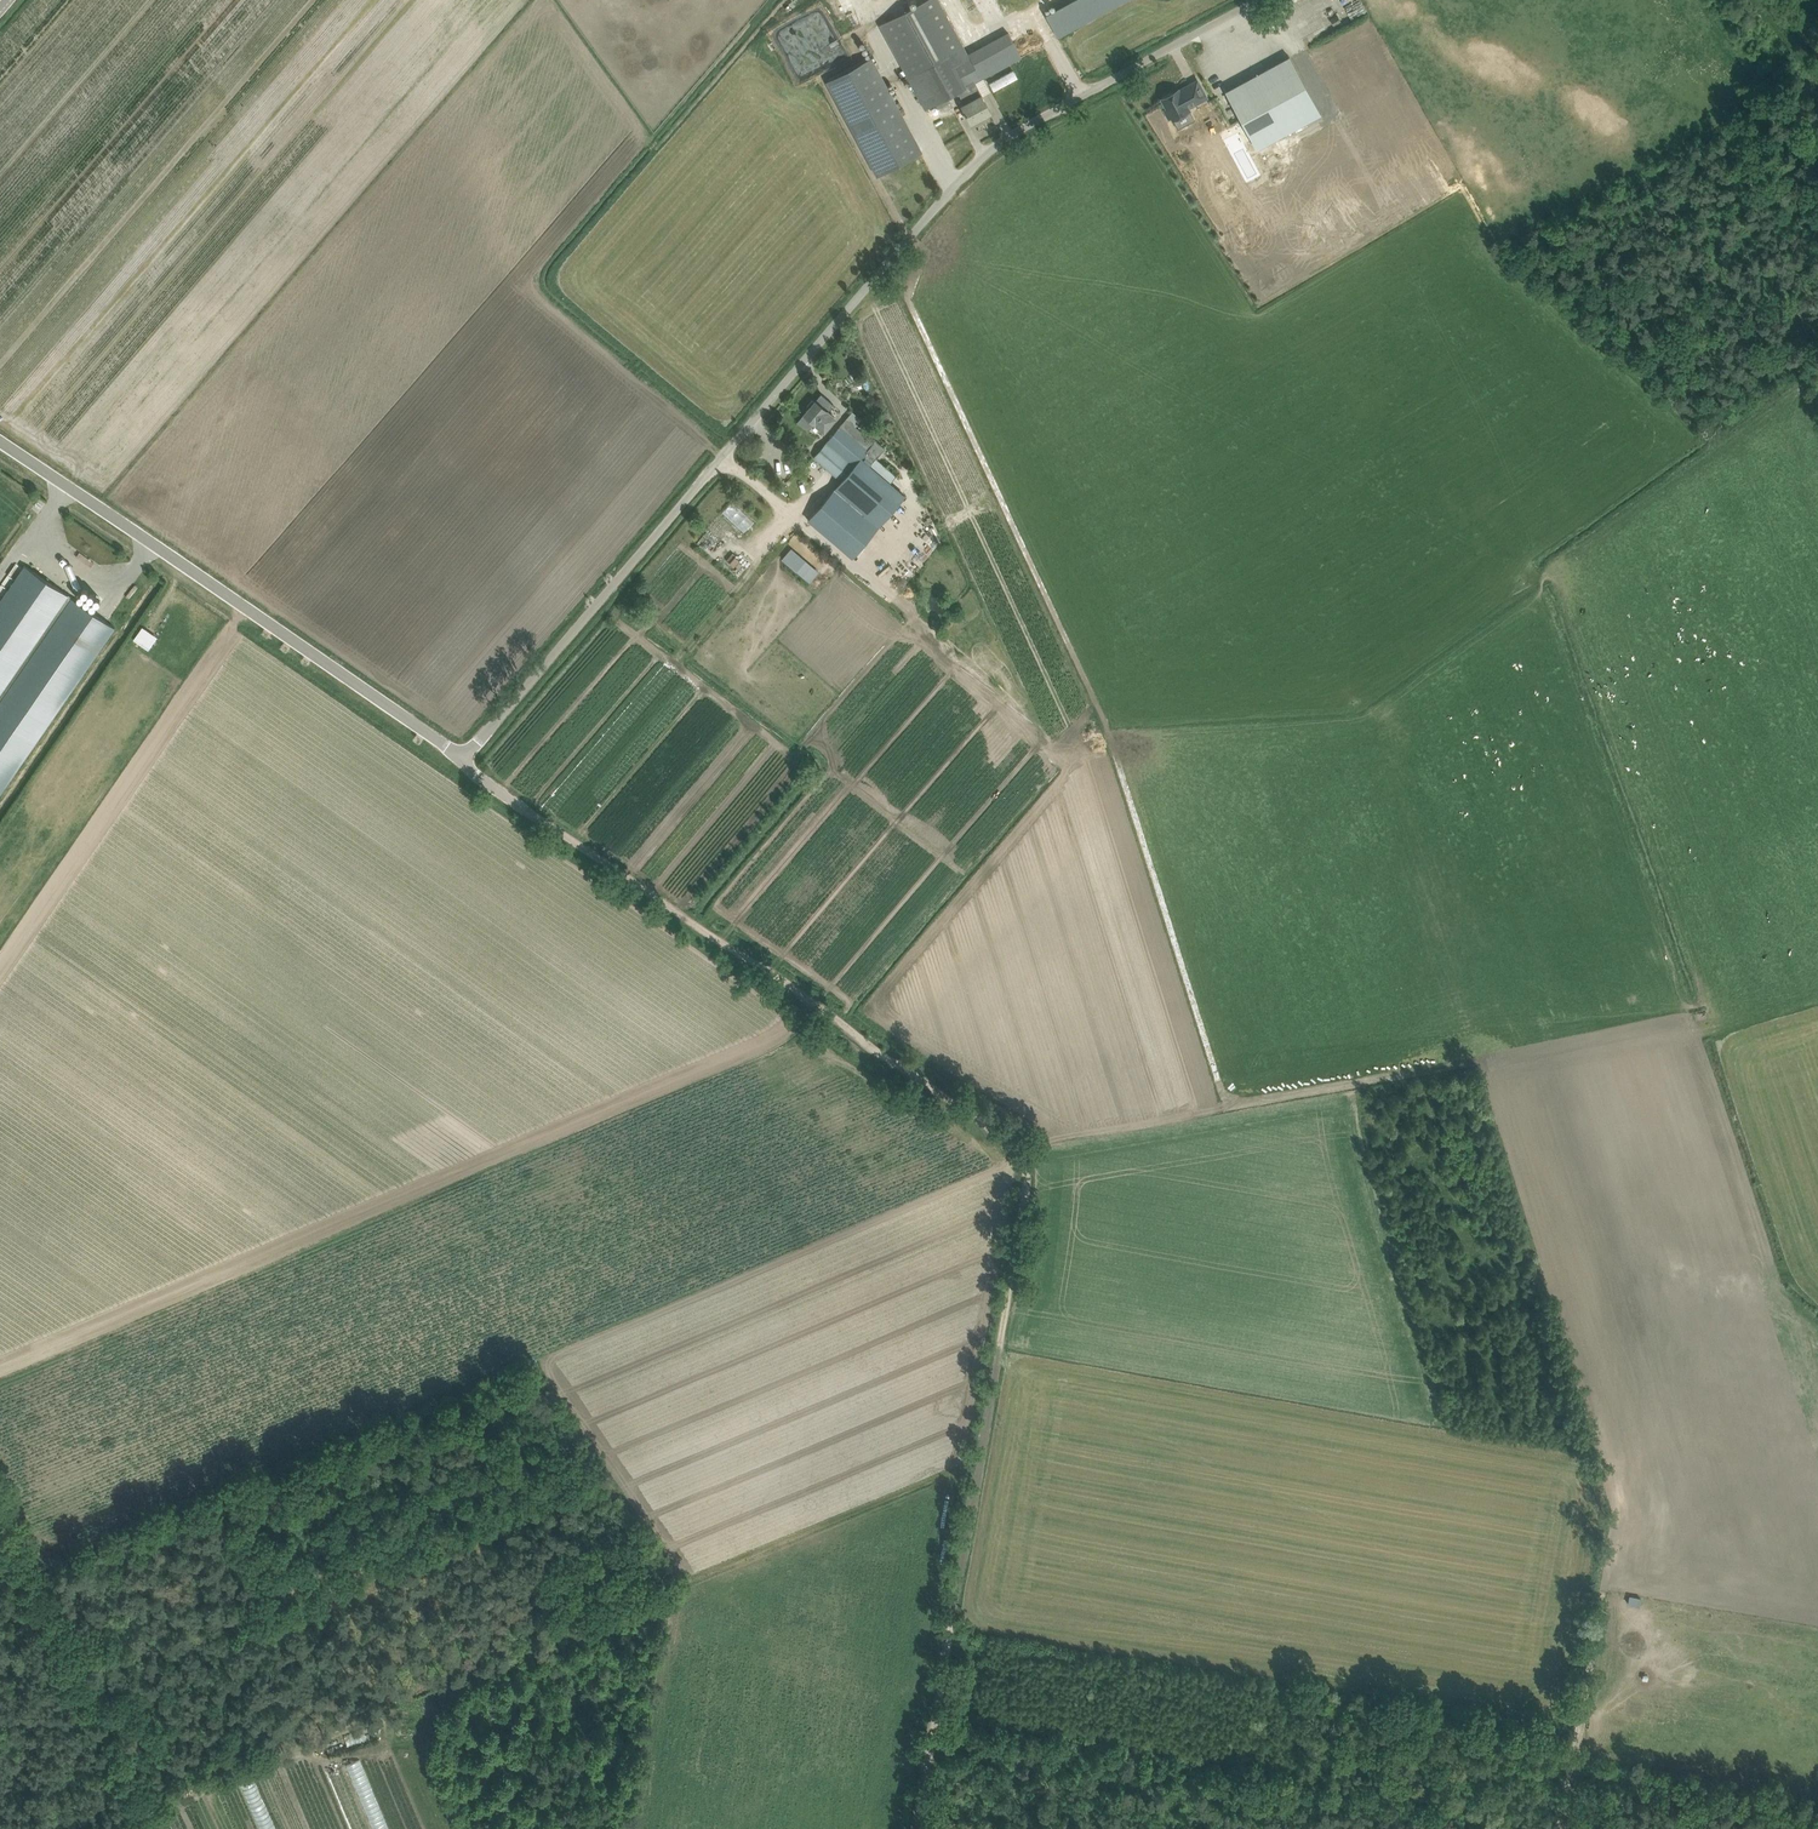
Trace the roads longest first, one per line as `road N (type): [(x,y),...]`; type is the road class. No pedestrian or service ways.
road 1 (track): [(909,1828),(1019,1200),(1019,1160),(996,1126),(894,1051),(459,759)]
road 2 (unclassified): [(459,759),(979,161),(1037,117),(1258,0)]
road 3 (unclassified): [(459,759),(0,445)]
road 4 (track): [(1564,1828),(1623,1480)]

